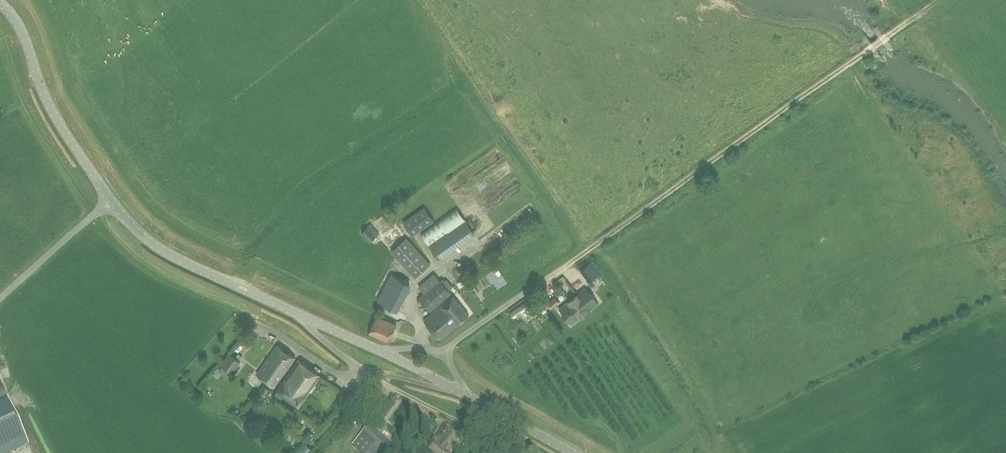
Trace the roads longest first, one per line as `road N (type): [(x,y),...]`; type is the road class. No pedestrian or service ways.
road 1 (tertiary): [(294,314),(177,260),(129,224),(65,135),(18,22),(0,1)]
road 2 (residential): [(294,314),(376,378),(441,384)]
road 3 (residential): [(439,355),(570,264)]

